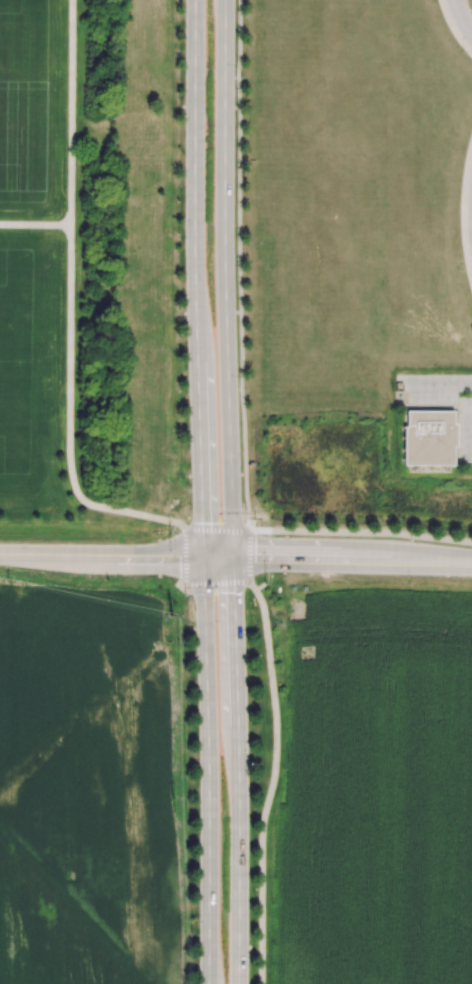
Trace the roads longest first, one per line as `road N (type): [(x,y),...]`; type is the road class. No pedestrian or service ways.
road 1 (secondary): [(239,983),(225,0)]
road 2 (secondary): [(195,0),(208,983)]
road 3 (residential): [(231,558),(471,563)]
road 4 (tertiary): [(0,555),(231,558)]

